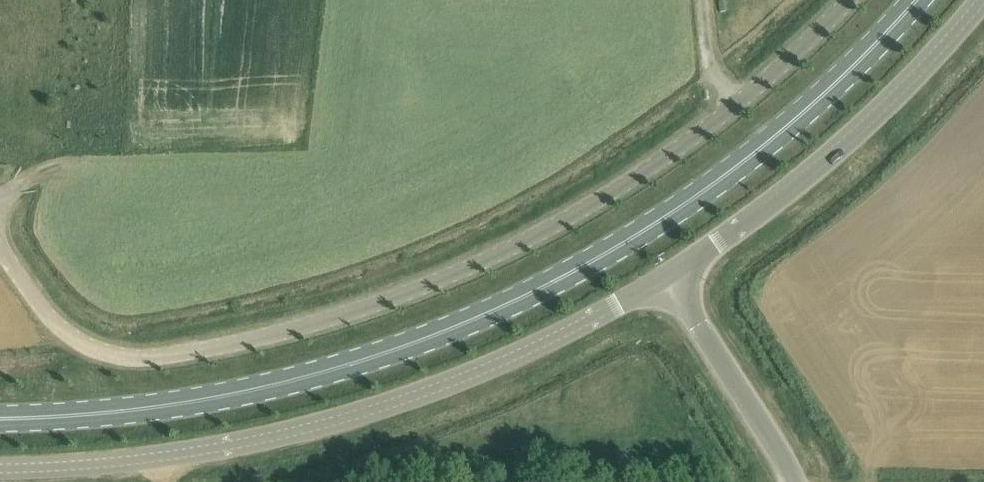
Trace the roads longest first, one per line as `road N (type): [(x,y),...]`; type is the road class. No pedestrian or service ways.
road 1 (primary): [(915,0),(827,93),(757,151),(676,212),(516,301),(376,357),(241,392),(158,407),(0,417)]
road 2 (unclassified): [(846,0),(706,127),(614,190),(489,257),(295,329),(174,351),(103,344),(36,303),(0,242)]
road 3 (tertiary): [(0,469),(215,450),(355,416),(532,350),(672,276)]
road 4 (tertiary): [(672,276),(879,113),(981,0)]
road 5 (tertiary): [(796,481),(672,276)]

